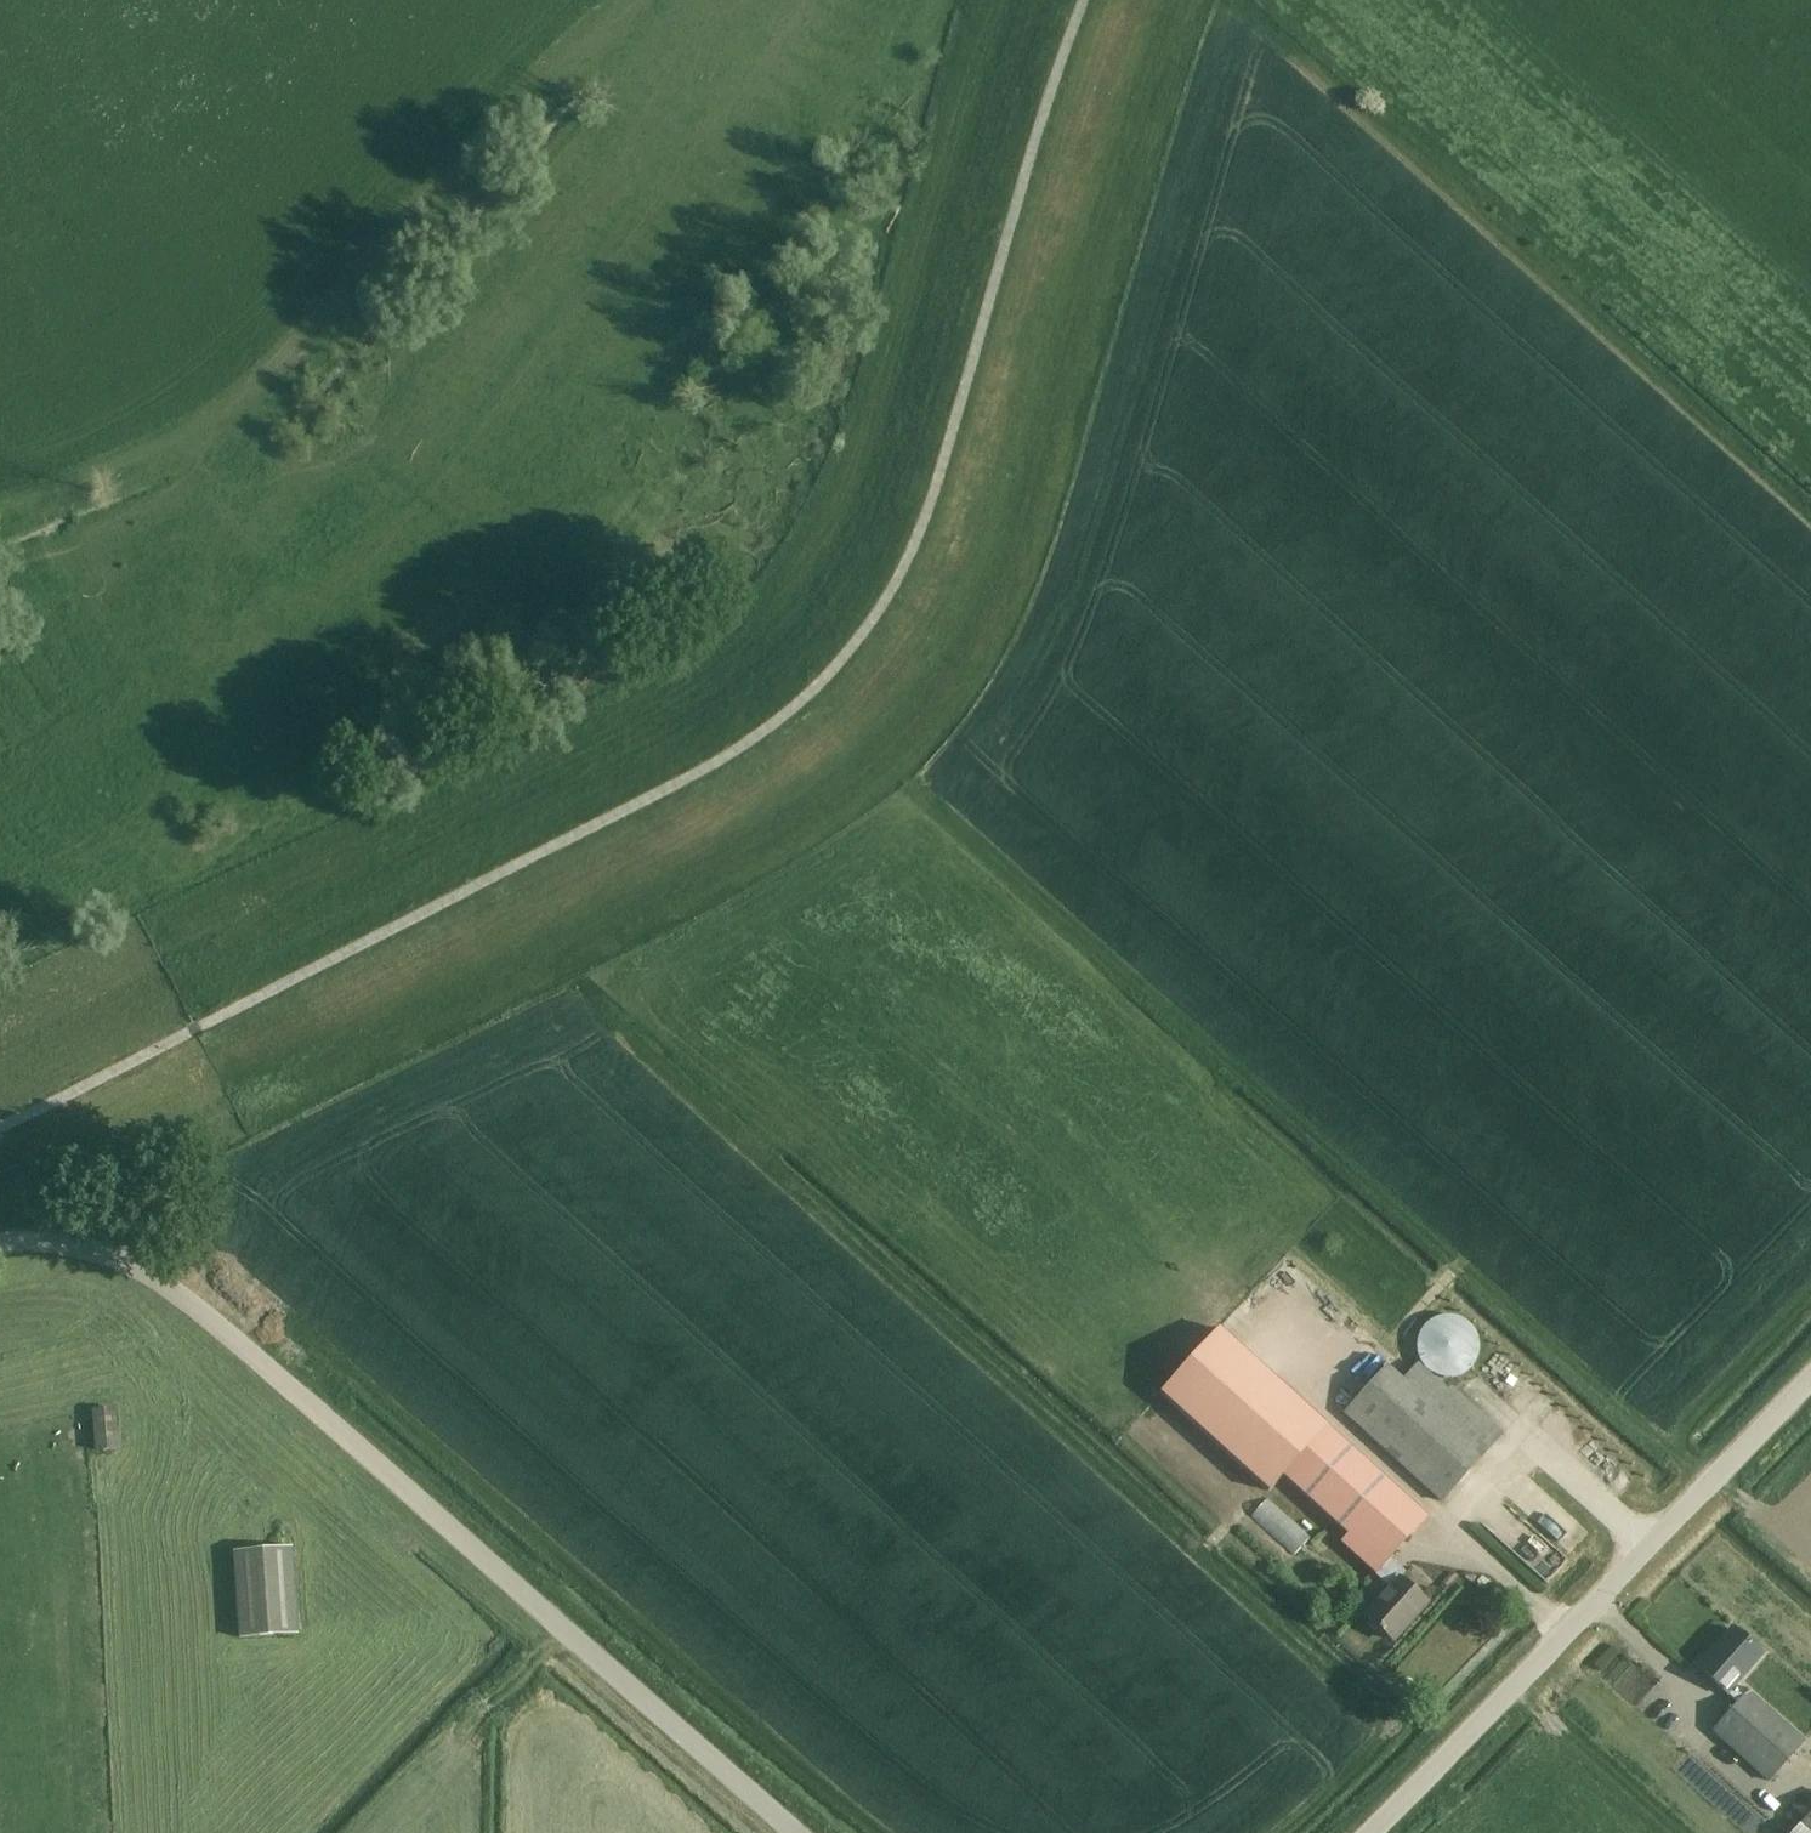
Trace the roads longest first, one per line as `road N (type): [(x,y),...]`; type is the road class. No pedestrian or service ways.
road 1 (unclassified): [(0,1243),(87,1248),(197,1307),(793,1832)]
road 2 (unclassified): [(1373,1832),(1810,1382)]

